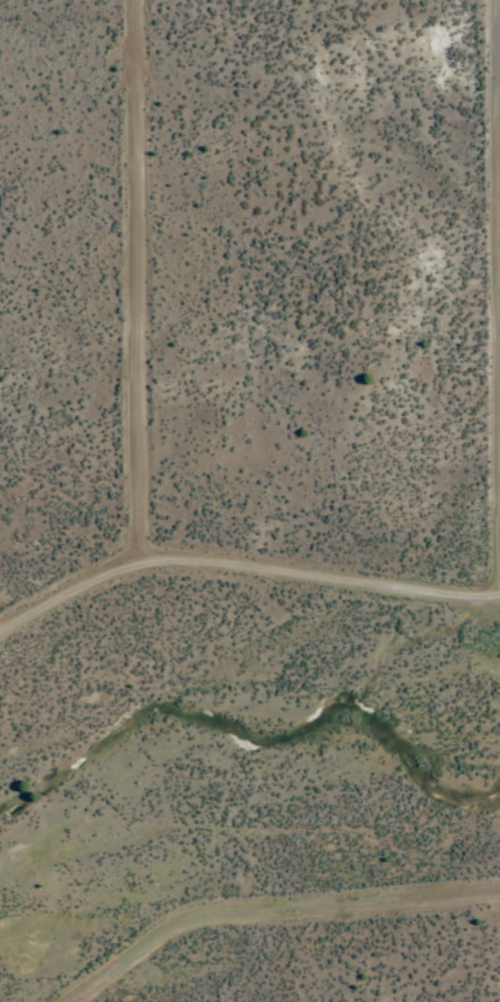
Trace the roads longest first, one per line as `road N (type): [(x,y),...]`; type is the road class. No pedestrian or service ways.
road 1 (residential): [(147,567),(140,0)]
road 2 (residential): [(0,639),(100,583),(147,567),(499,600)]
road 3 (residential): [(499,900),(212,923),(171,939),(80,1001)]

